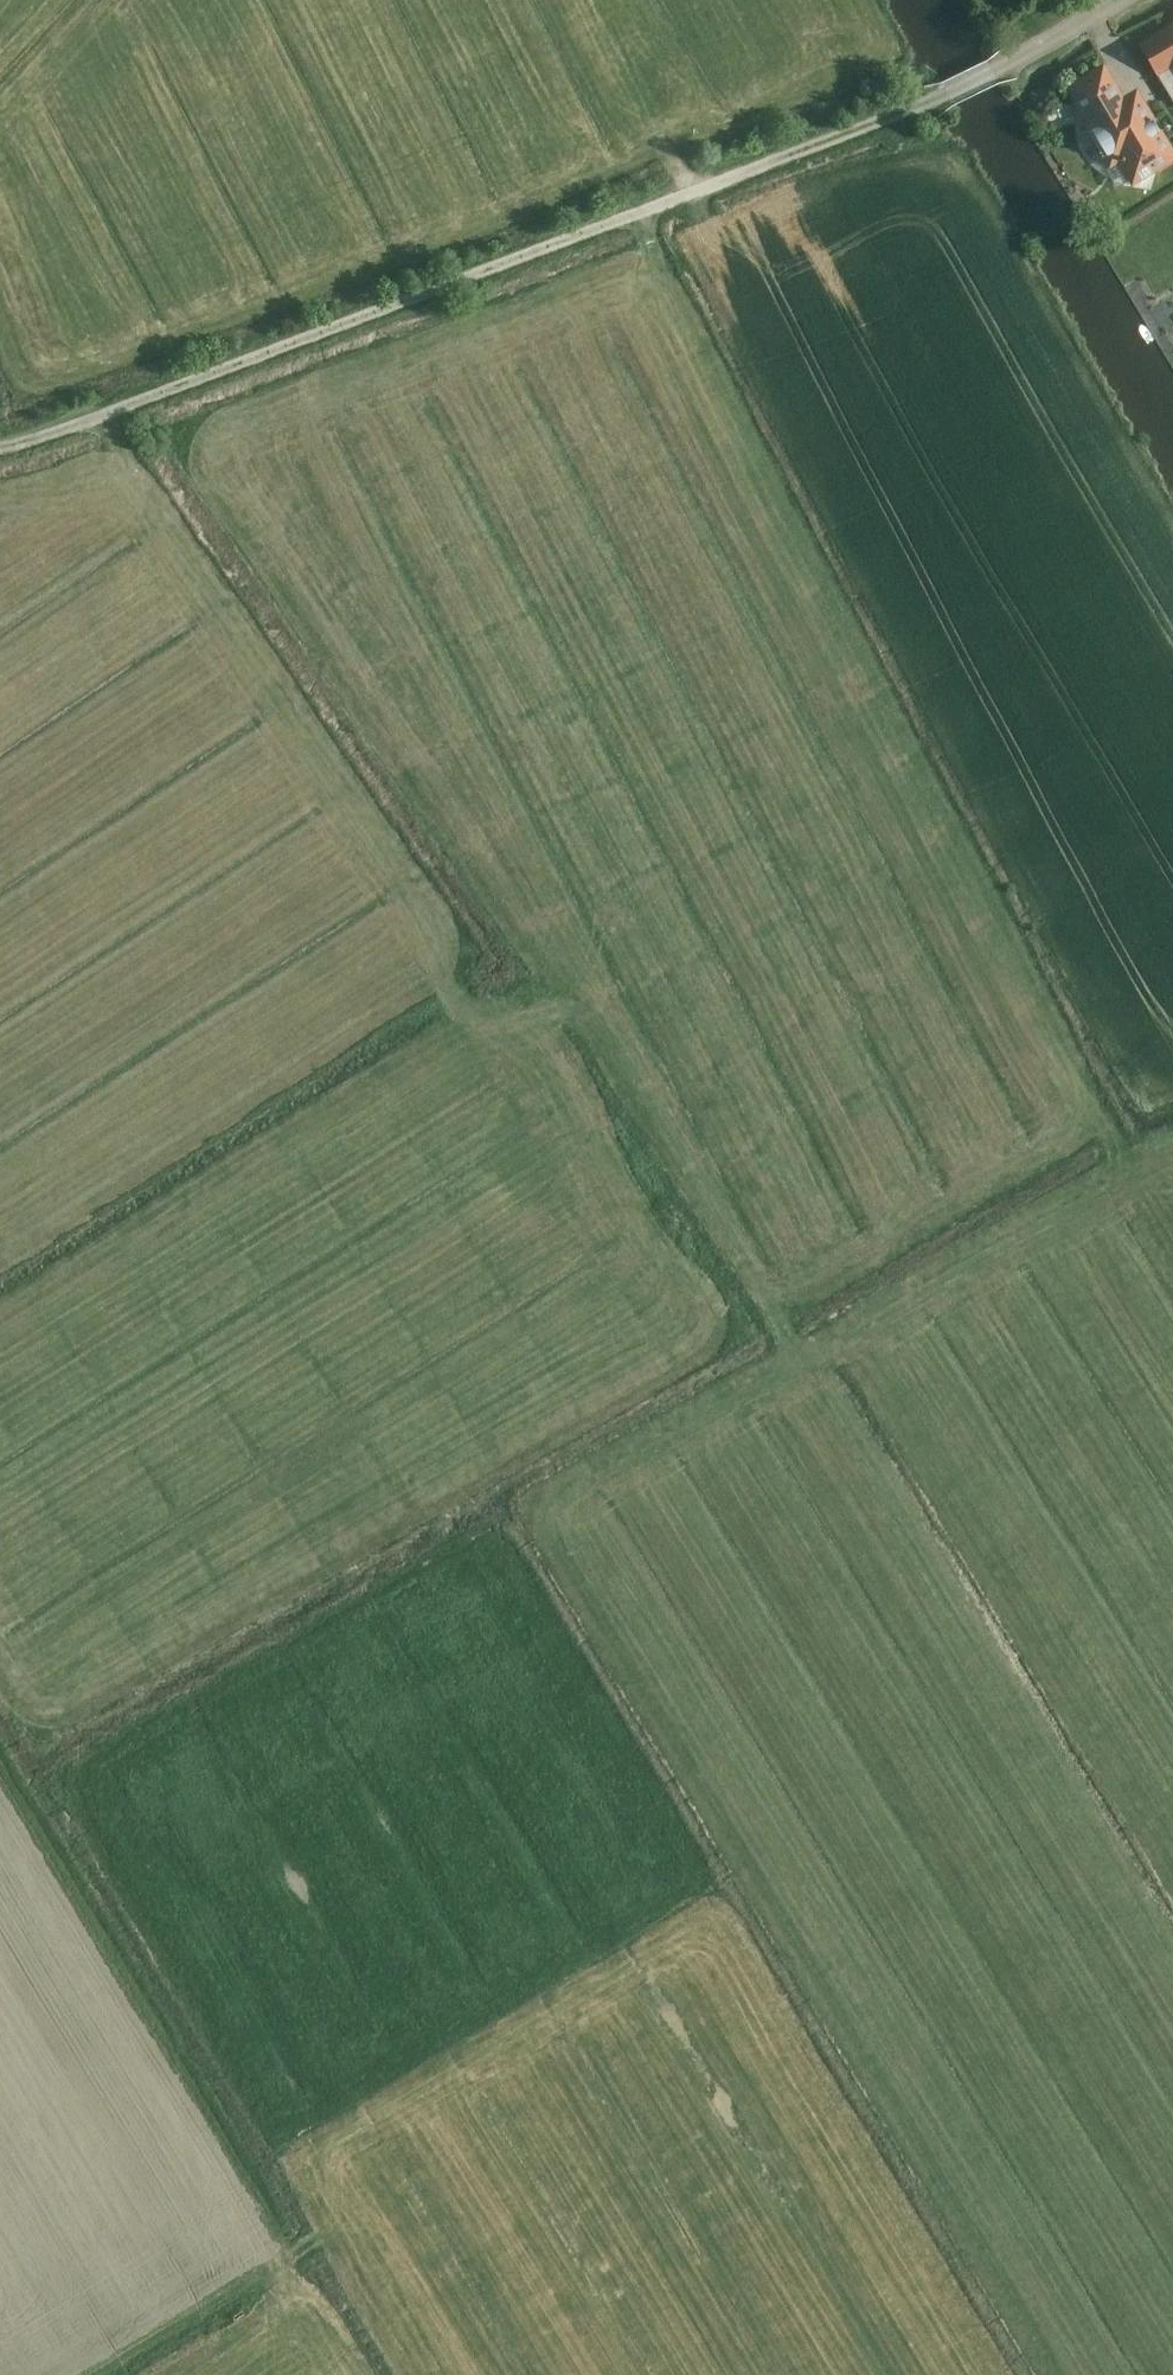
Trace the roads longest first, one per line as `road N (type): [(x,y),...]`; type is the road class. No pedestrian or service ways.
road 1 (track): [(861,131),(45,440),(0,448)]
road 2 (residential): [(1012,64),(861,131)]
road 3 (residential): [(1115,0),(1012,64)]

